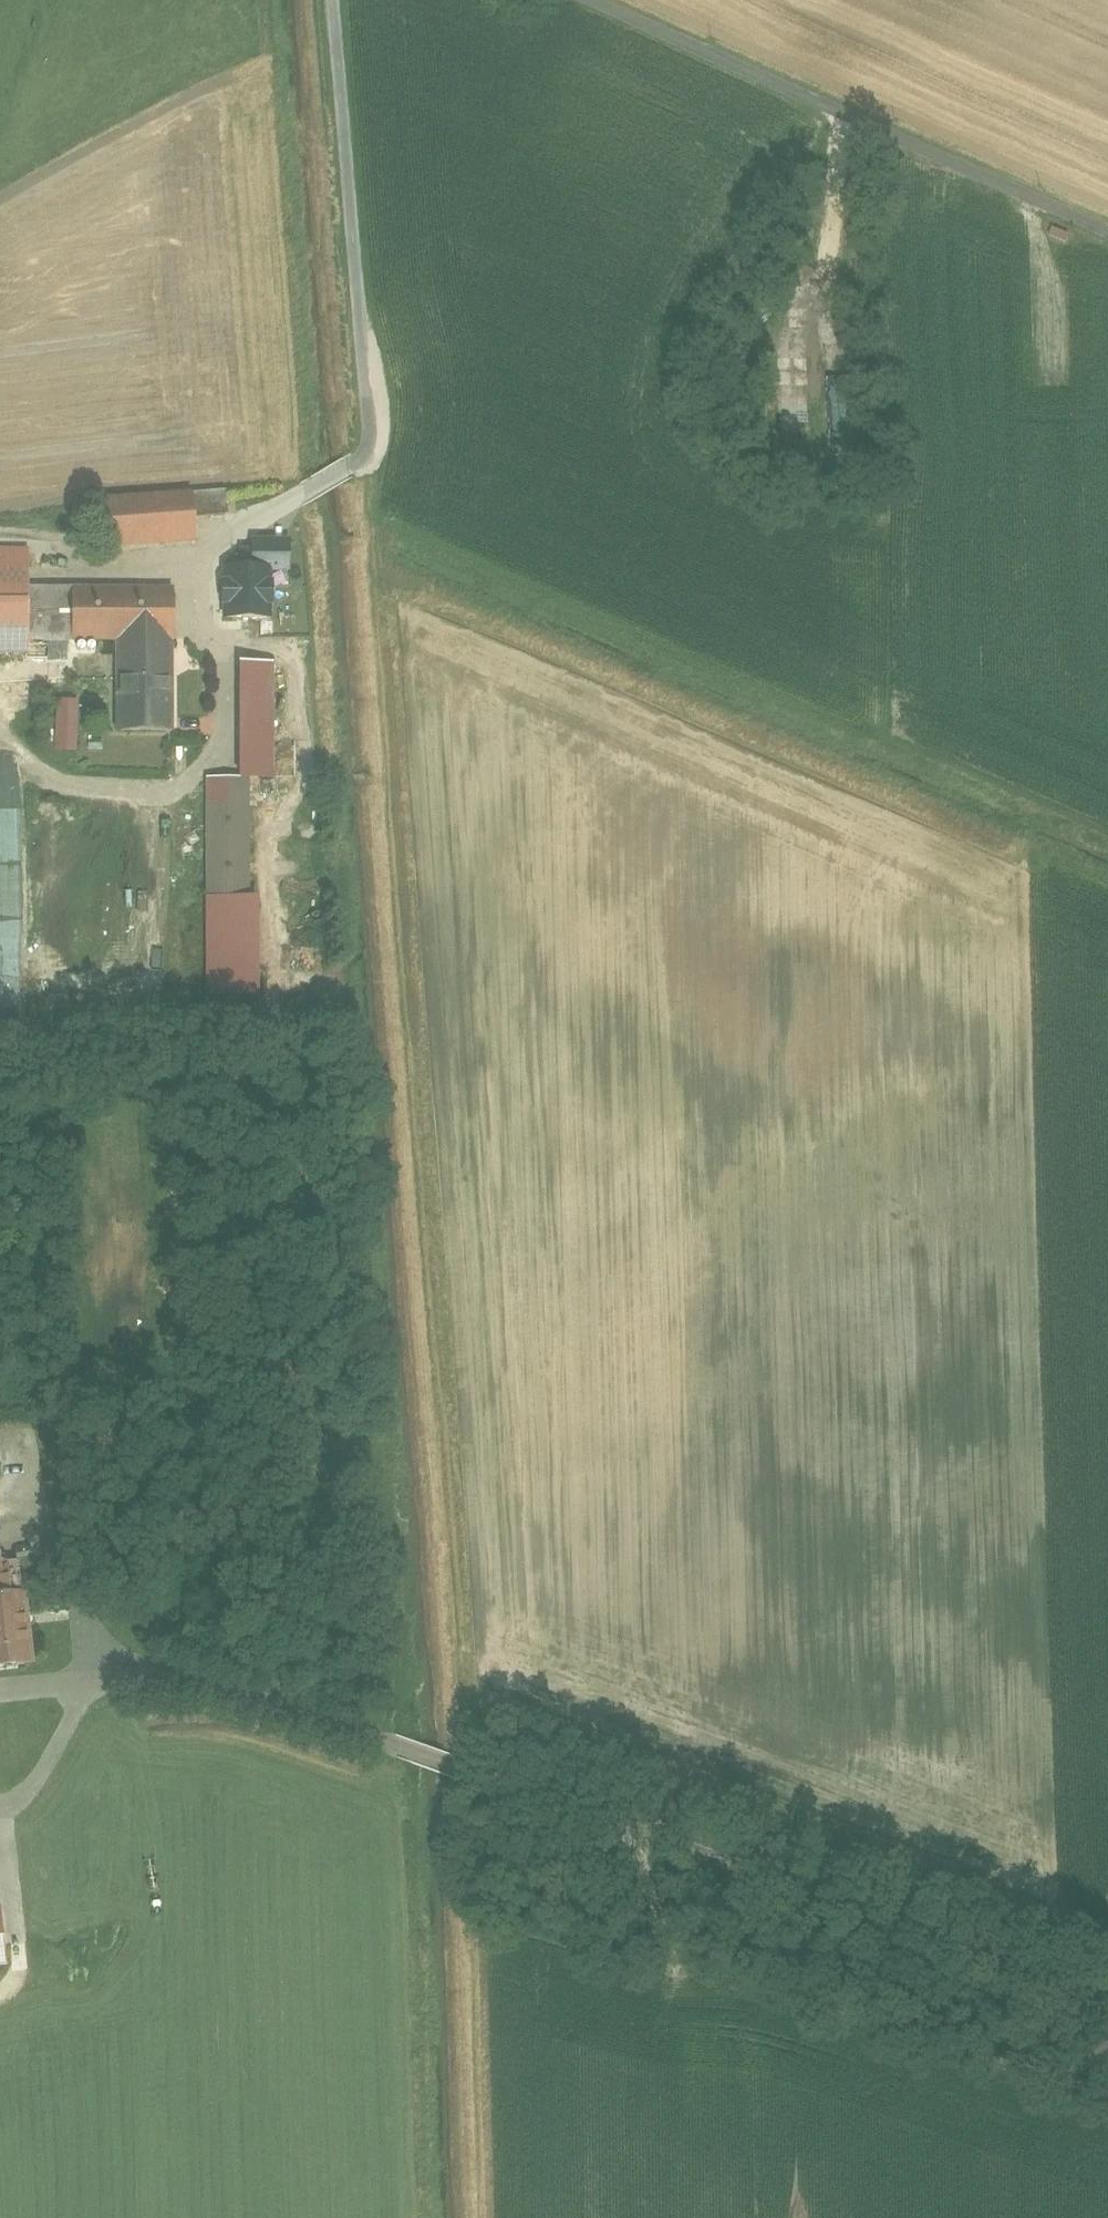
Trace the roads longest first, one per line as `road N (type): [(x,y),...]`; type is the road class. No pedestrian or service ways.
road 1 (residential): [(1107,222),(625,0)]

